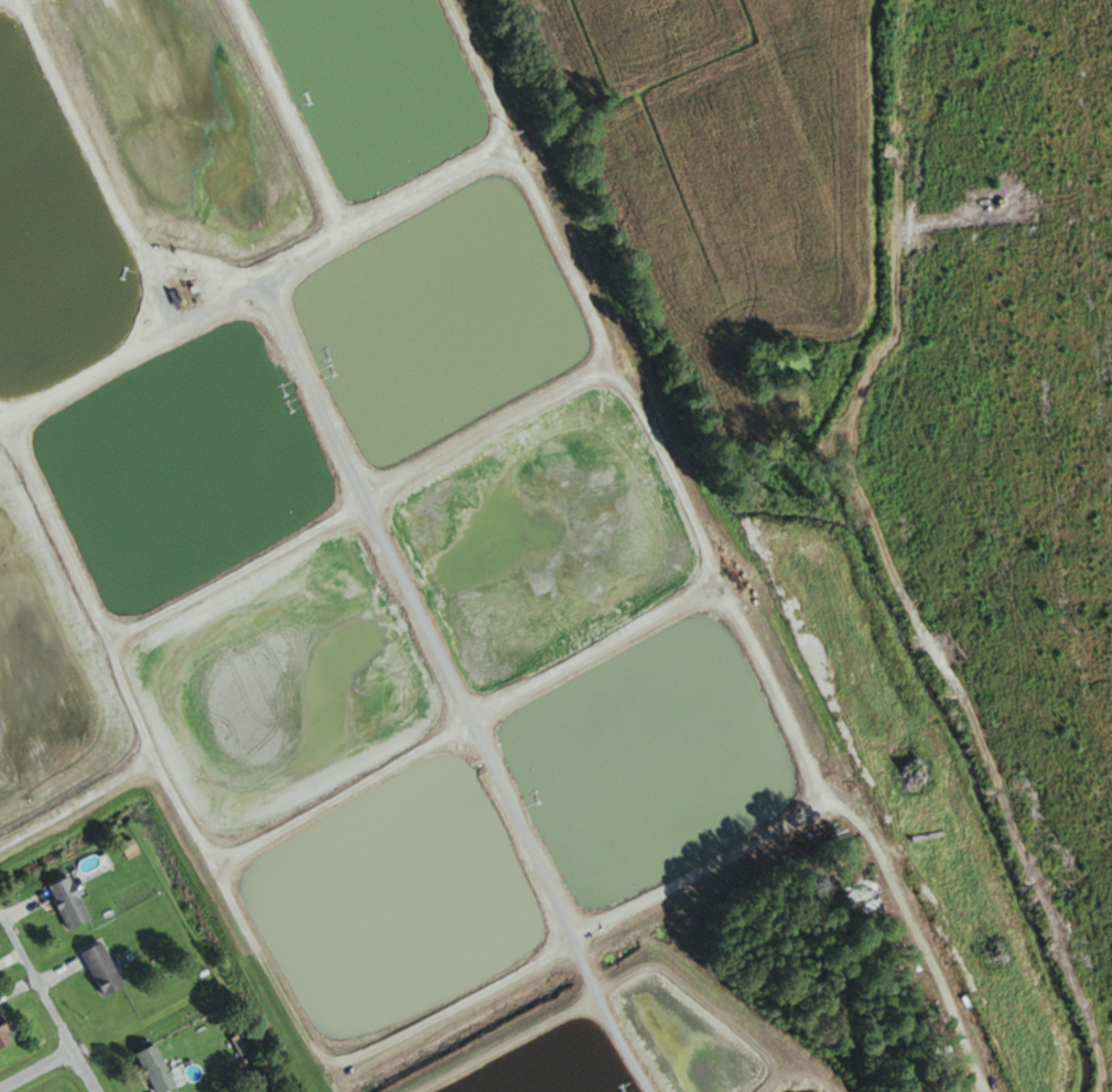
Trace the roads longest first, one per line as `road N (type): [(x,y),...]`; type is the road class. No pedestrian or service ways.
road 1 (residential): [(95,1091),(0,915)]

